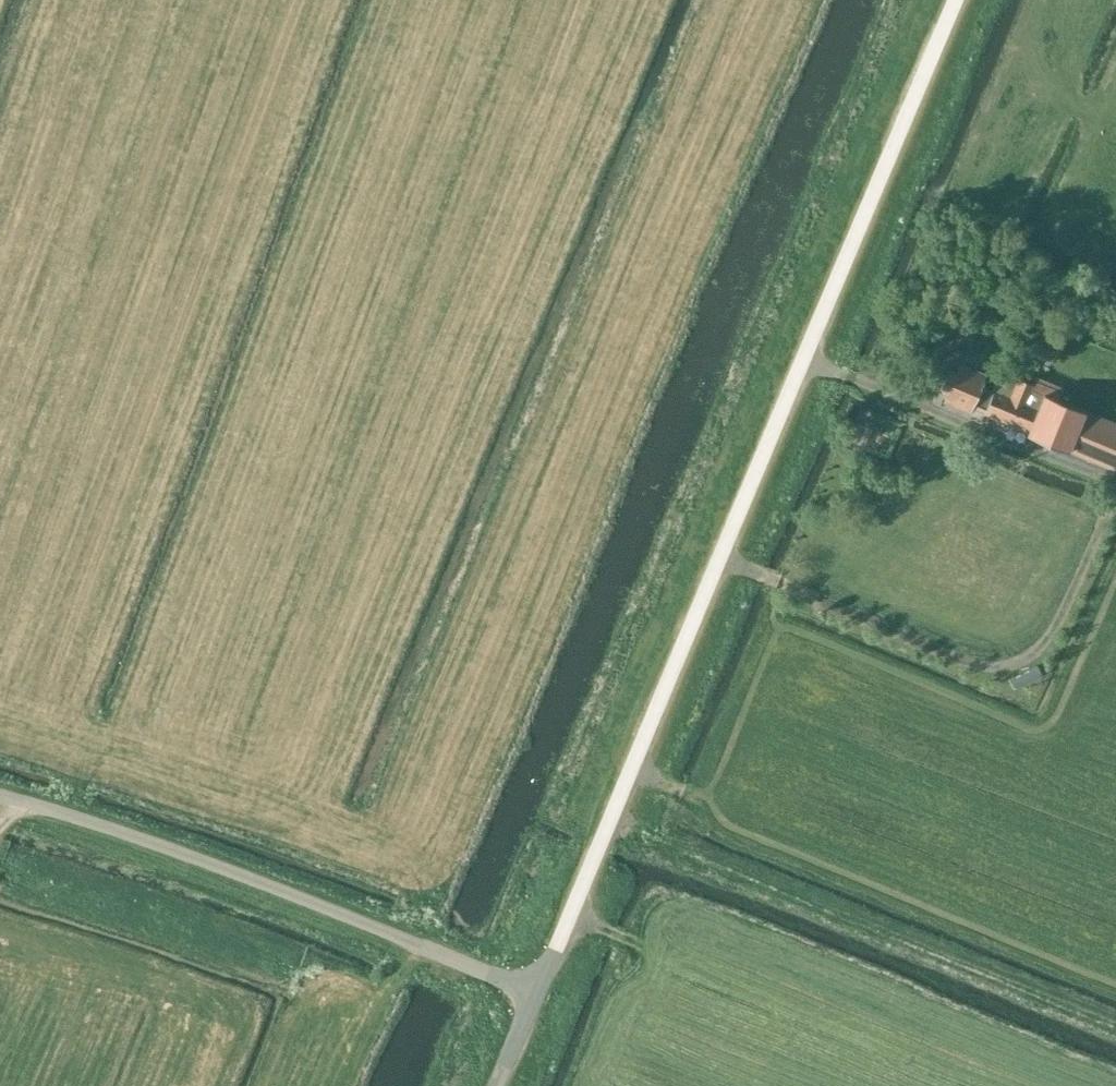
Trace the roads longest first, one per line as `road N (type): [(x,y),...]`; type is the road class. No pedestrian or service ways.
road 1 (unclassified): [(534,991),(952,0)]
road 2 (unclassified): [(0,795),(195,857),(534,991)]

